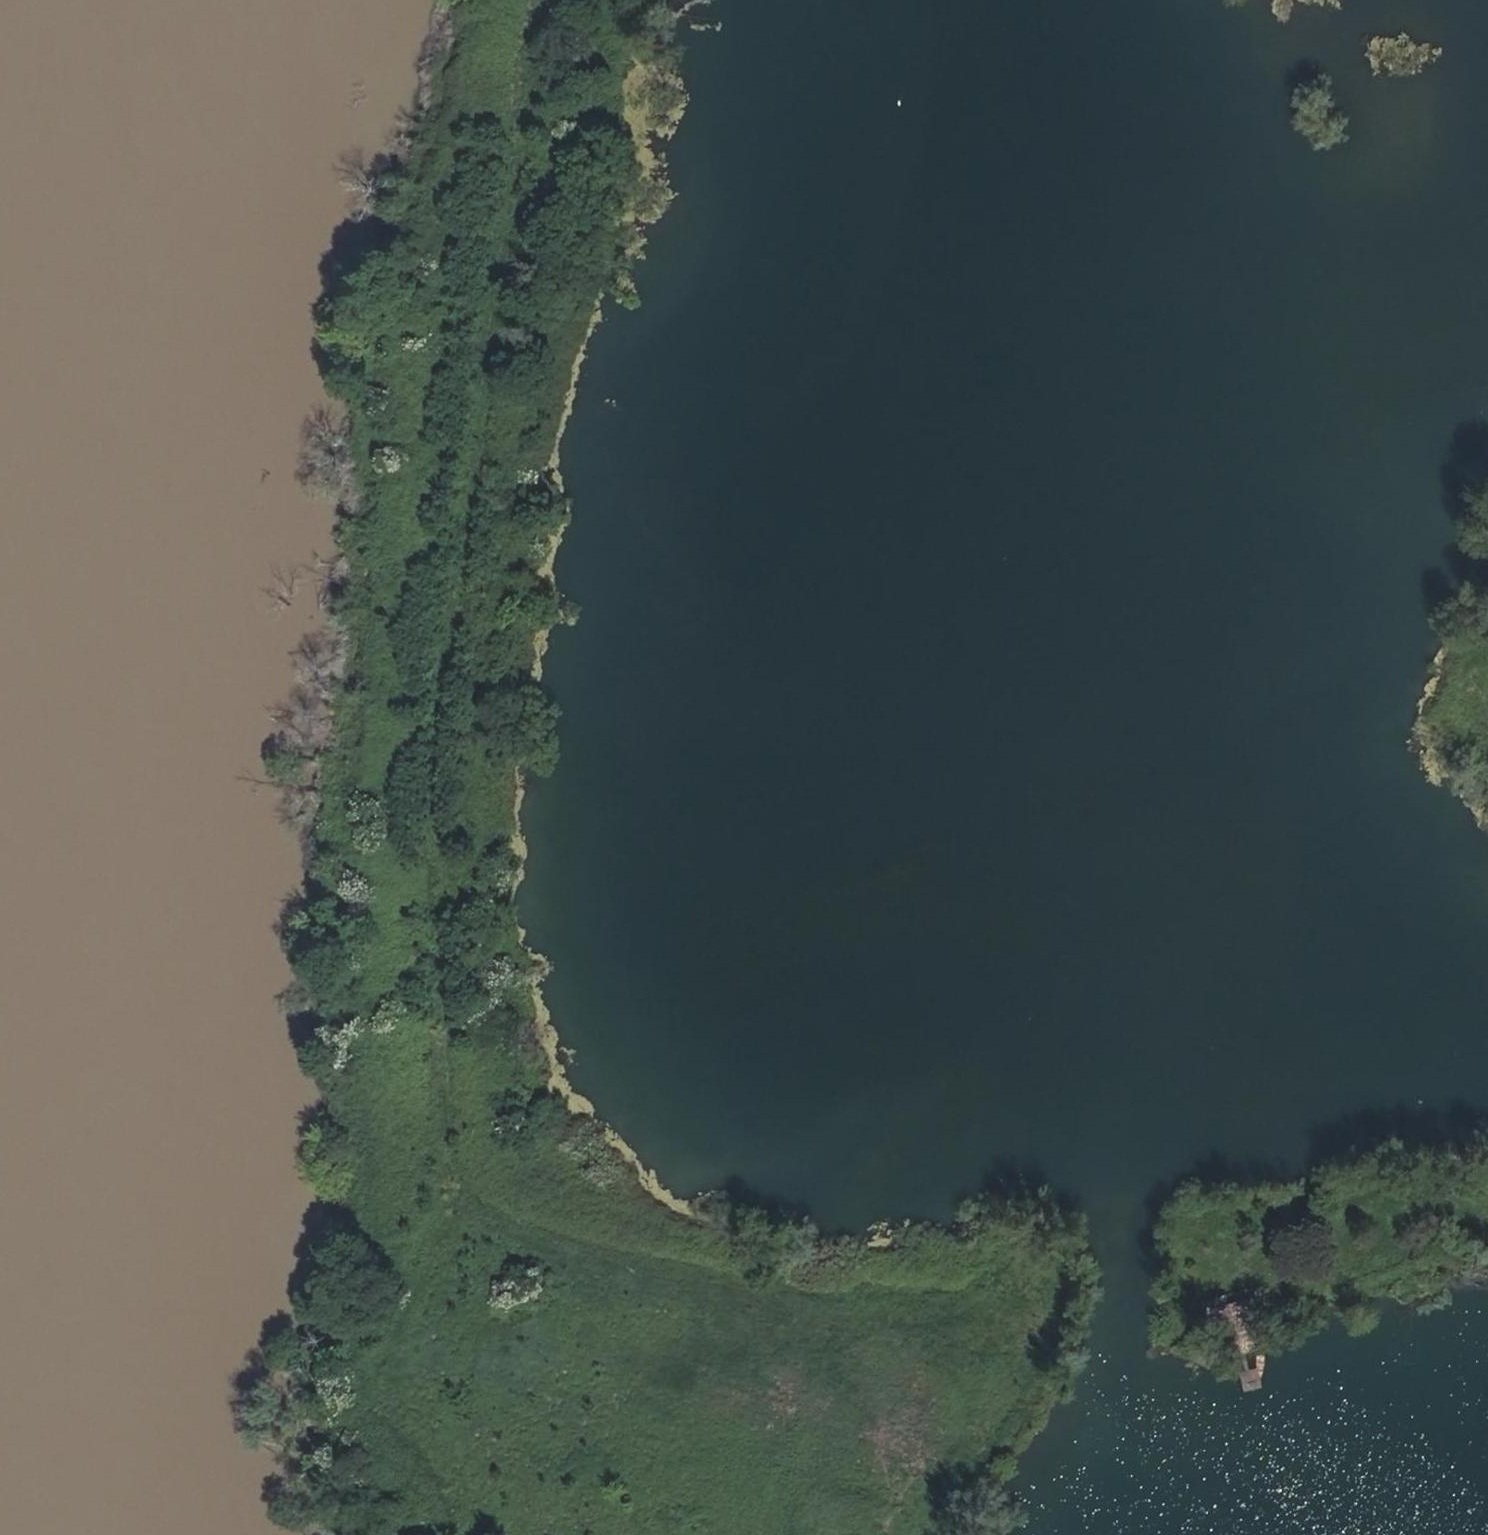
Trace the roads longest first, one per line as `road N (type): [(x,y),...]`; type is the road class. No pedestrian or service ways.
road 1 (track): [(1487,1197),(1243,1269)]

